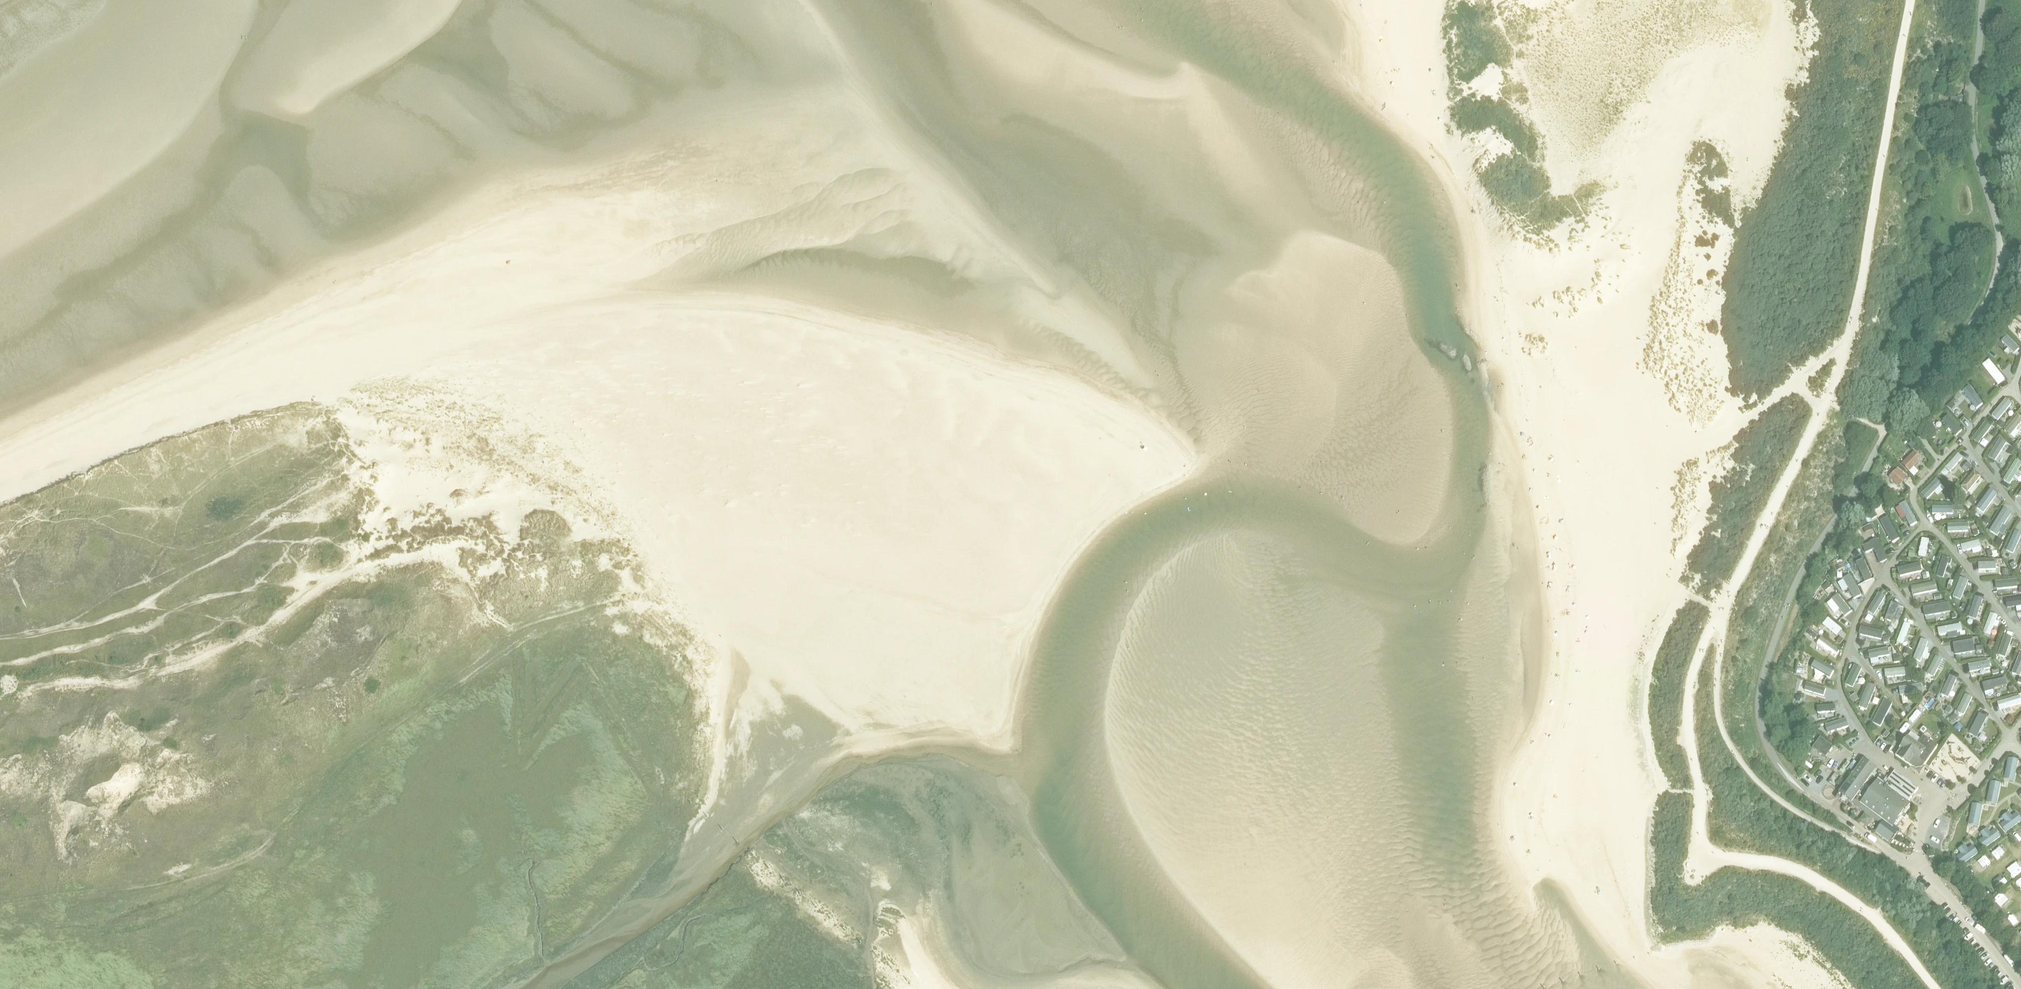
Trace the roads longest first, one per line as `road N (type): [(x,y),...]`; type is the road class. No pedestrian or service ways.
road 1 (residential): [(2020,987),(1920,868),(1789,777),(1759,711),(1765,667),(1803,561),(1882,434),(1980,312),(1993,284),(1996,226),(1971,131),(1981,0)]

